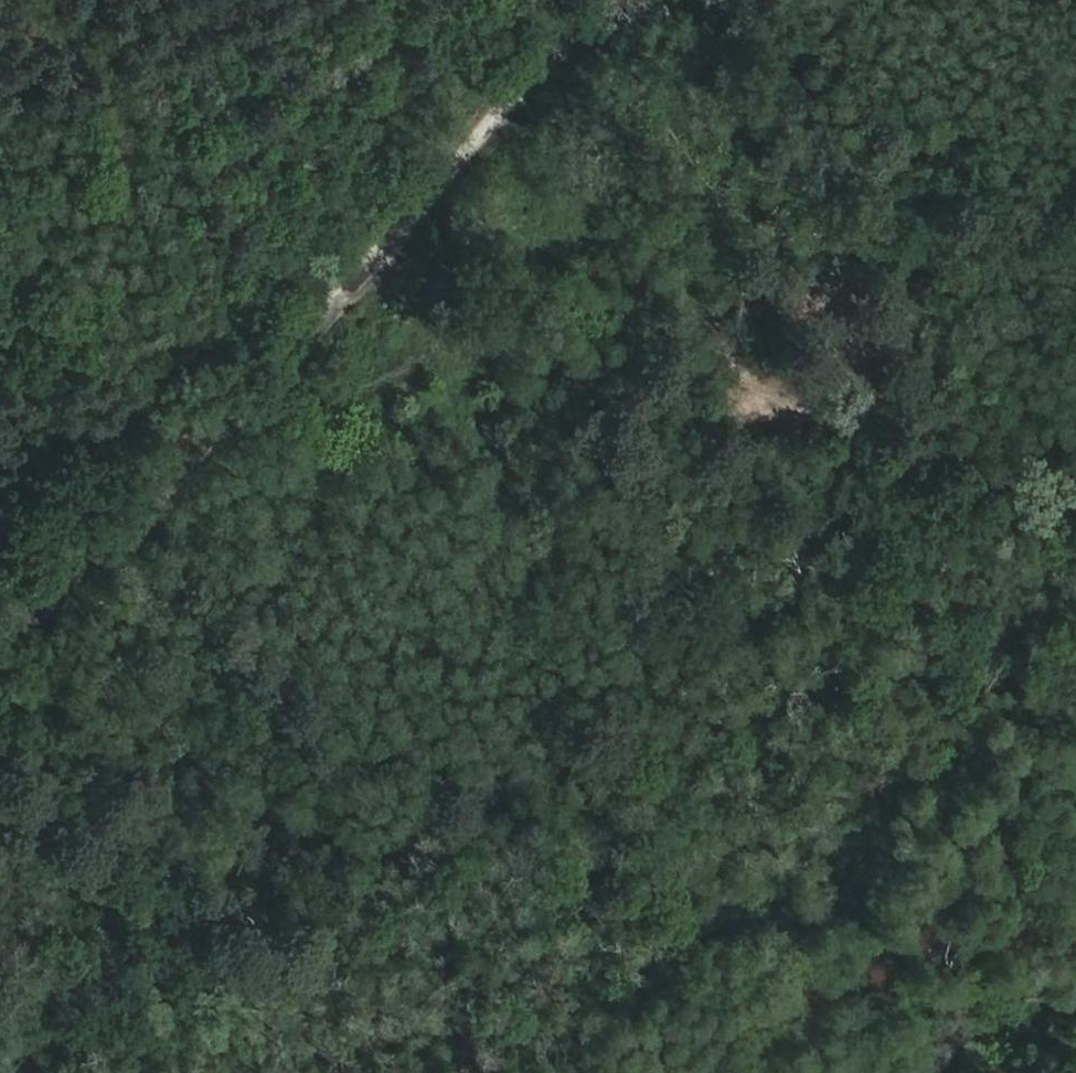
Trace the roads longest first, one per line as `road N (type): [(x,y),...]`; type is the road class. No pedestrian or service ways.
road 1 (track): [(0,622),(607,0)]

